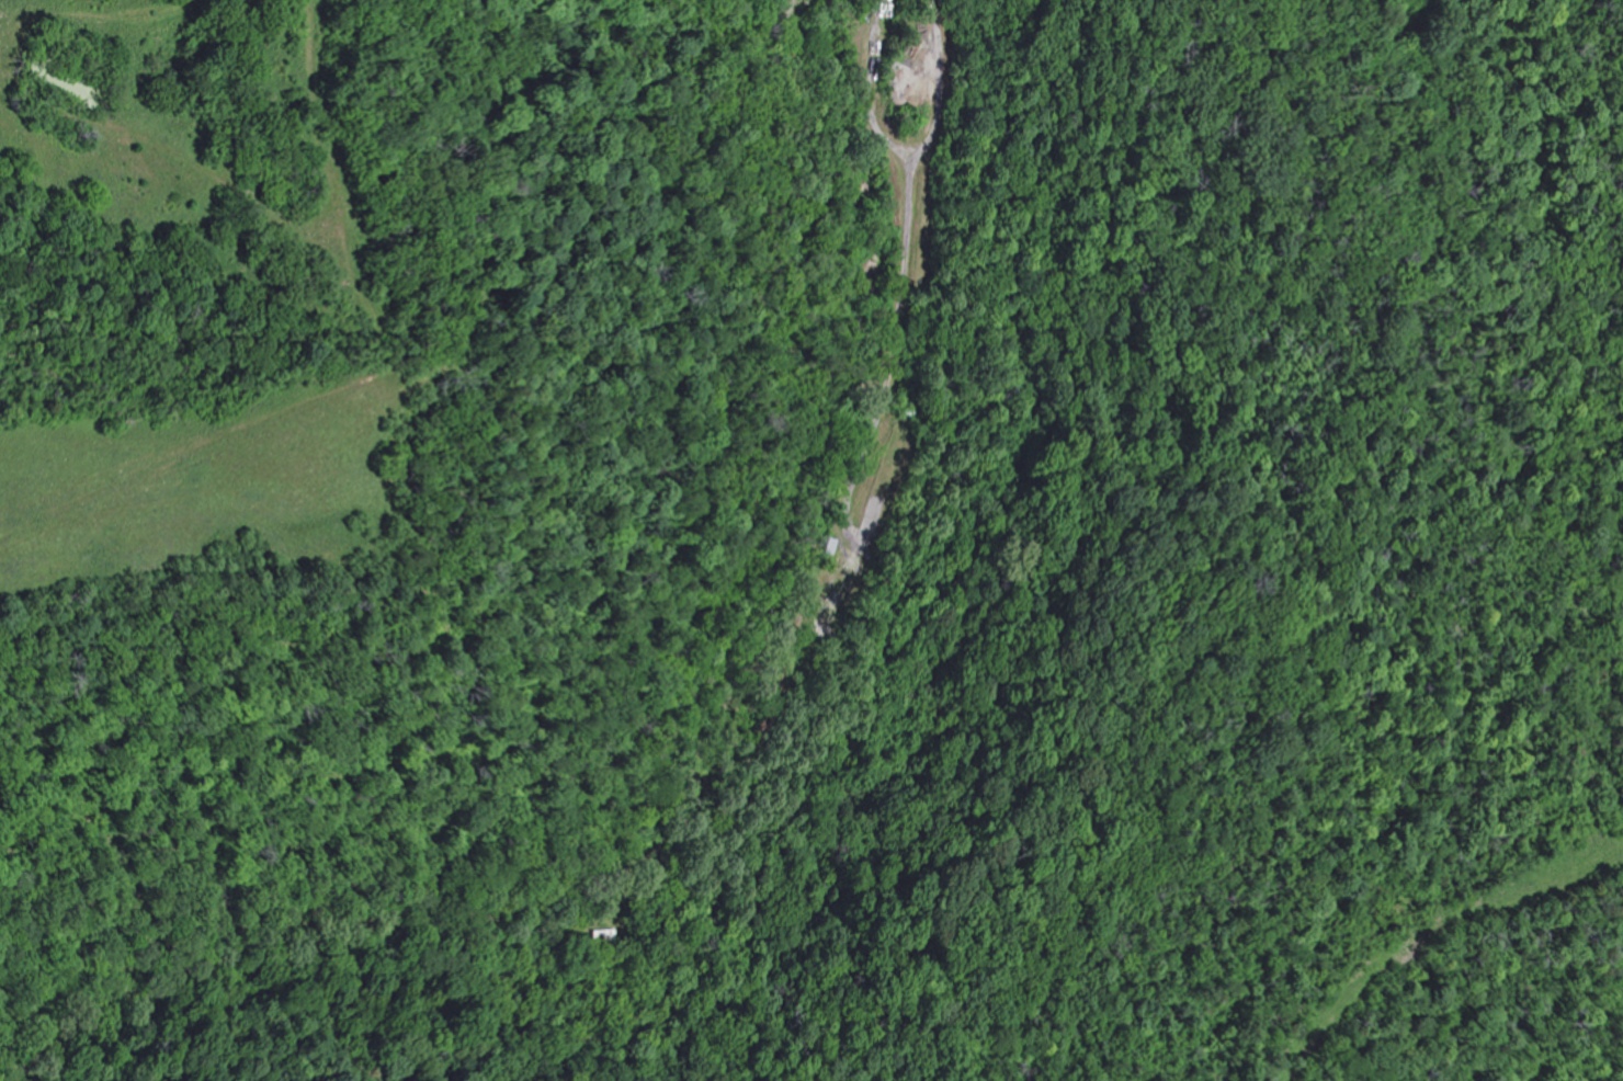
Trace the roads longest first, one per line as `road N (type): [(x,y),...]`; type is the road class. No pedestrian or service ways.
road 1 (track): [(0,524),(66,487),(367,380),(385,352),(376,318),(345,266)]

